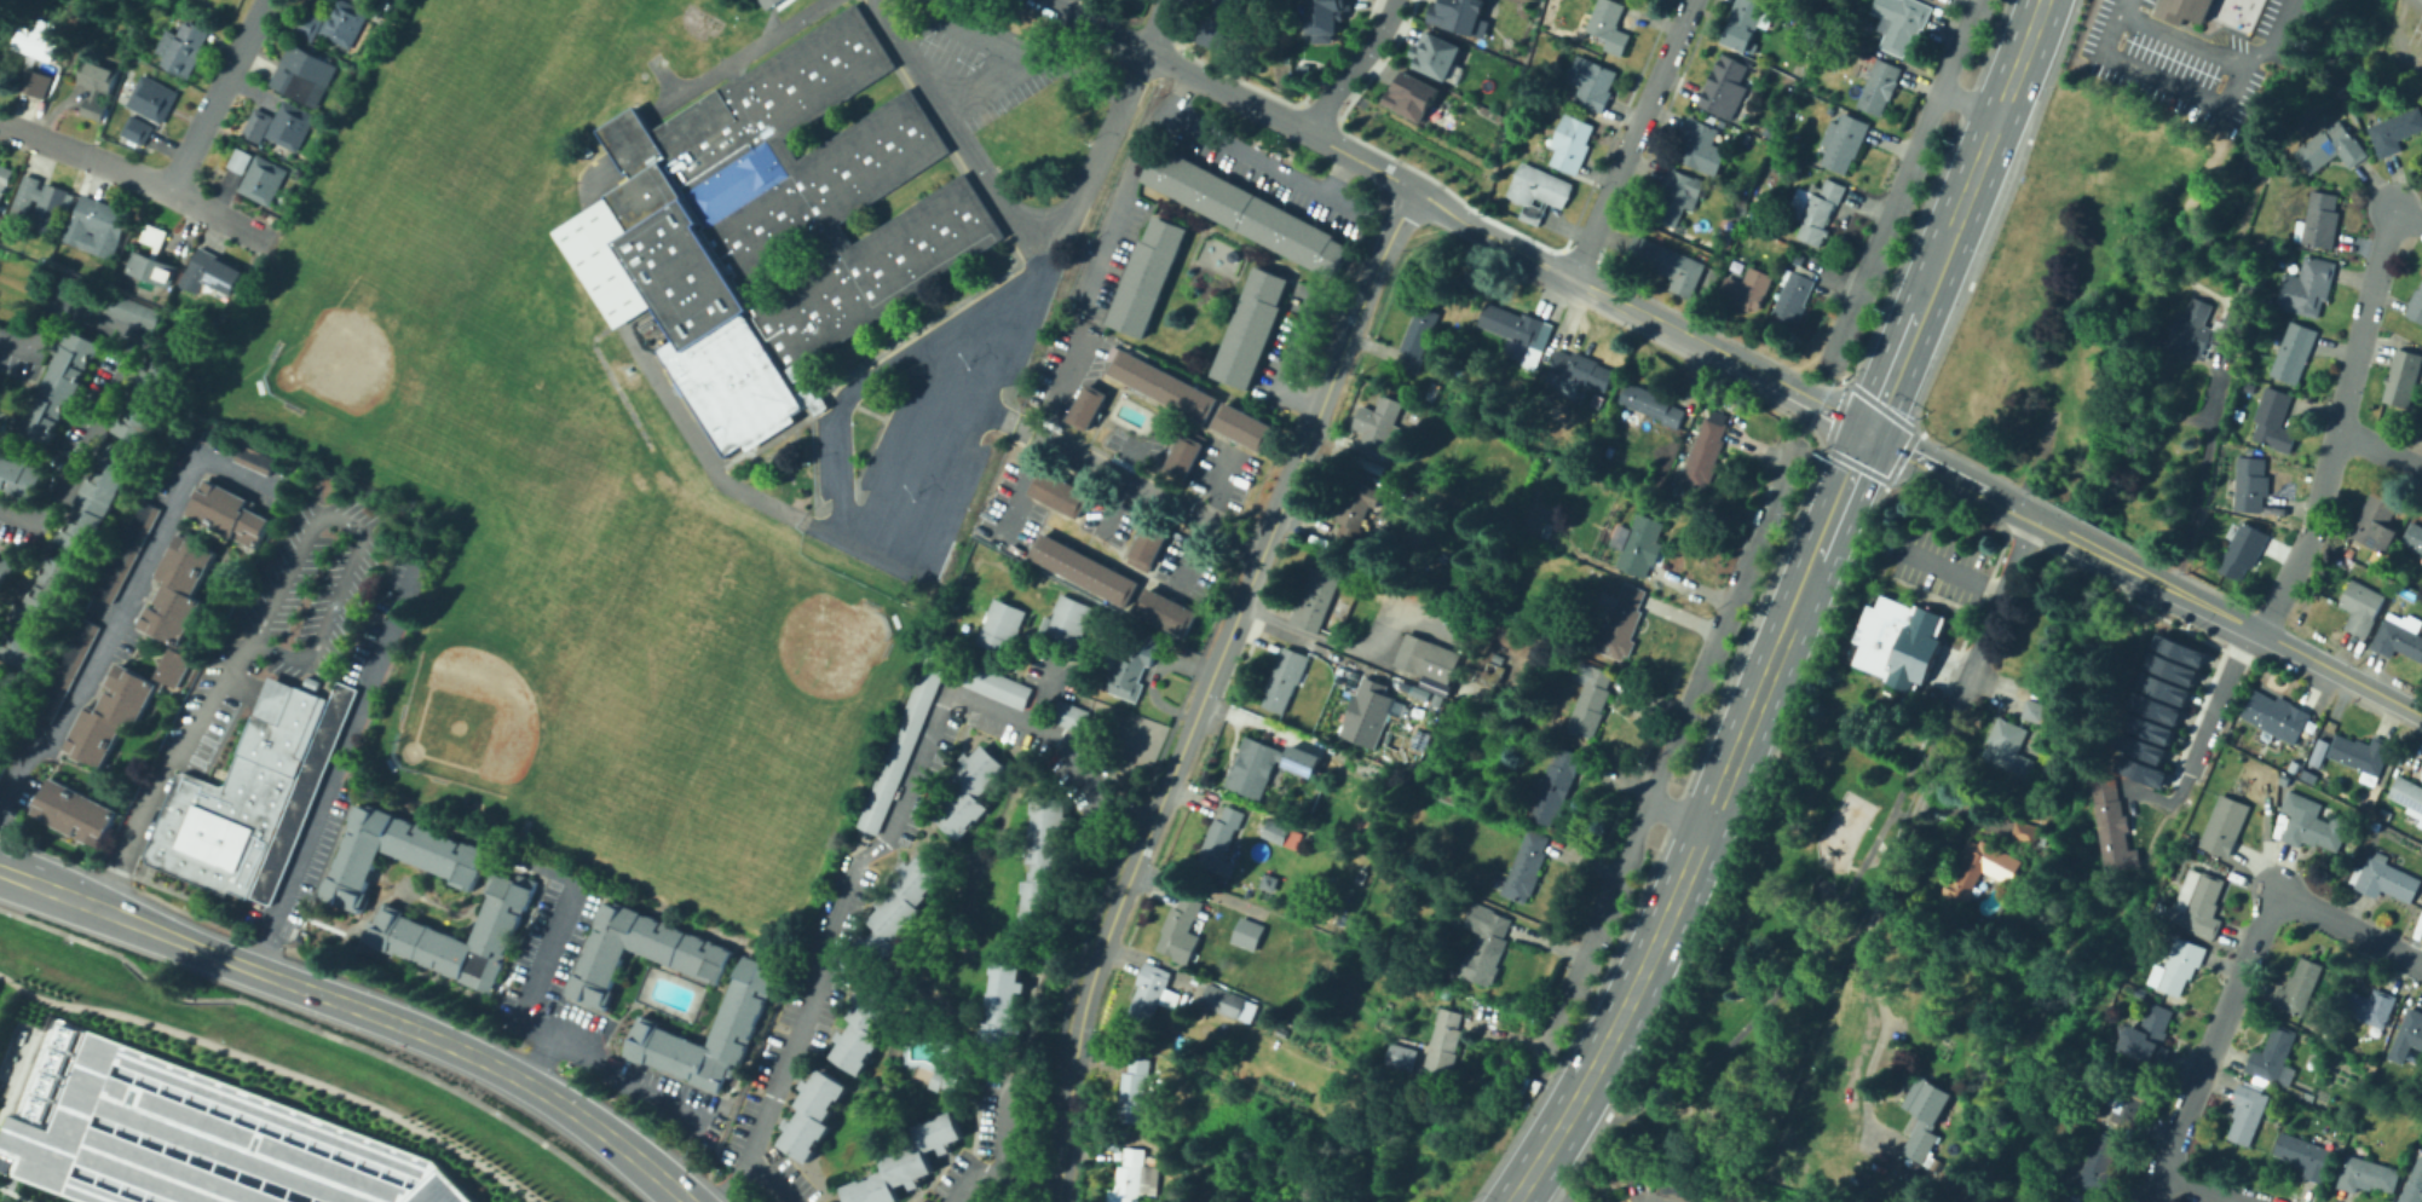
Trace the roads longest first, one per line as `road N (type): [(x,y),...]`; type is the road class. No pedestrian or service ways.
road 1 (primary): [(2042,0),(1647,958),(1576,1099),(1510,1201)]
road 2 (tertiary): [(1236,614),(1089,978),(1061,1183)]
road 3 (secondary): [(687,1201),(604,1132),(526,1081),(254,969)]
road 4 (residential): [(2421,965),(2278,894),(2151,1201)]
road 5 (tertiary): [(1418,190),(1236,614)]
road 6 (residential): [(2394,209),(2401,223),(2386,252),(2305,543),(2260,632)]
road 7 (residential): [(1978,0),(1833,360)]
road 8 (residential): [(1797,446),(1648,799)]
road 9 (tertiary): [(1867,430),(1572,279)]
road 10 (residential): [(1694,0),(1572,279)]
road 11 (tertiary): [(1418,190),(1147,52)]
road 12 (residential): [(1648,799),(1535,1068)]
road 13 (residential): [(256,235),(0,122)]
road 14 (secondary): [(254,969),(0,868)]
road 15 (residential): [(261,0),(168,191)]
road 16 (secondary): [(2032,516),(1867,430)]
road 17 (secondary): [(2421,715),(2260,632)]
road 18 (tertiary): [(1572,279),(1418,190)]
road 19 (residential): [(1304,131),(1397,0)]
road 20 (residential): [(2260,632),(2244,651),(2191,774)]
road 21 (secondary): [(2164,584),(2032,516)]
road 22 (residential): [(1321,308),(1290,386),(1291,395),(1319,410)]

